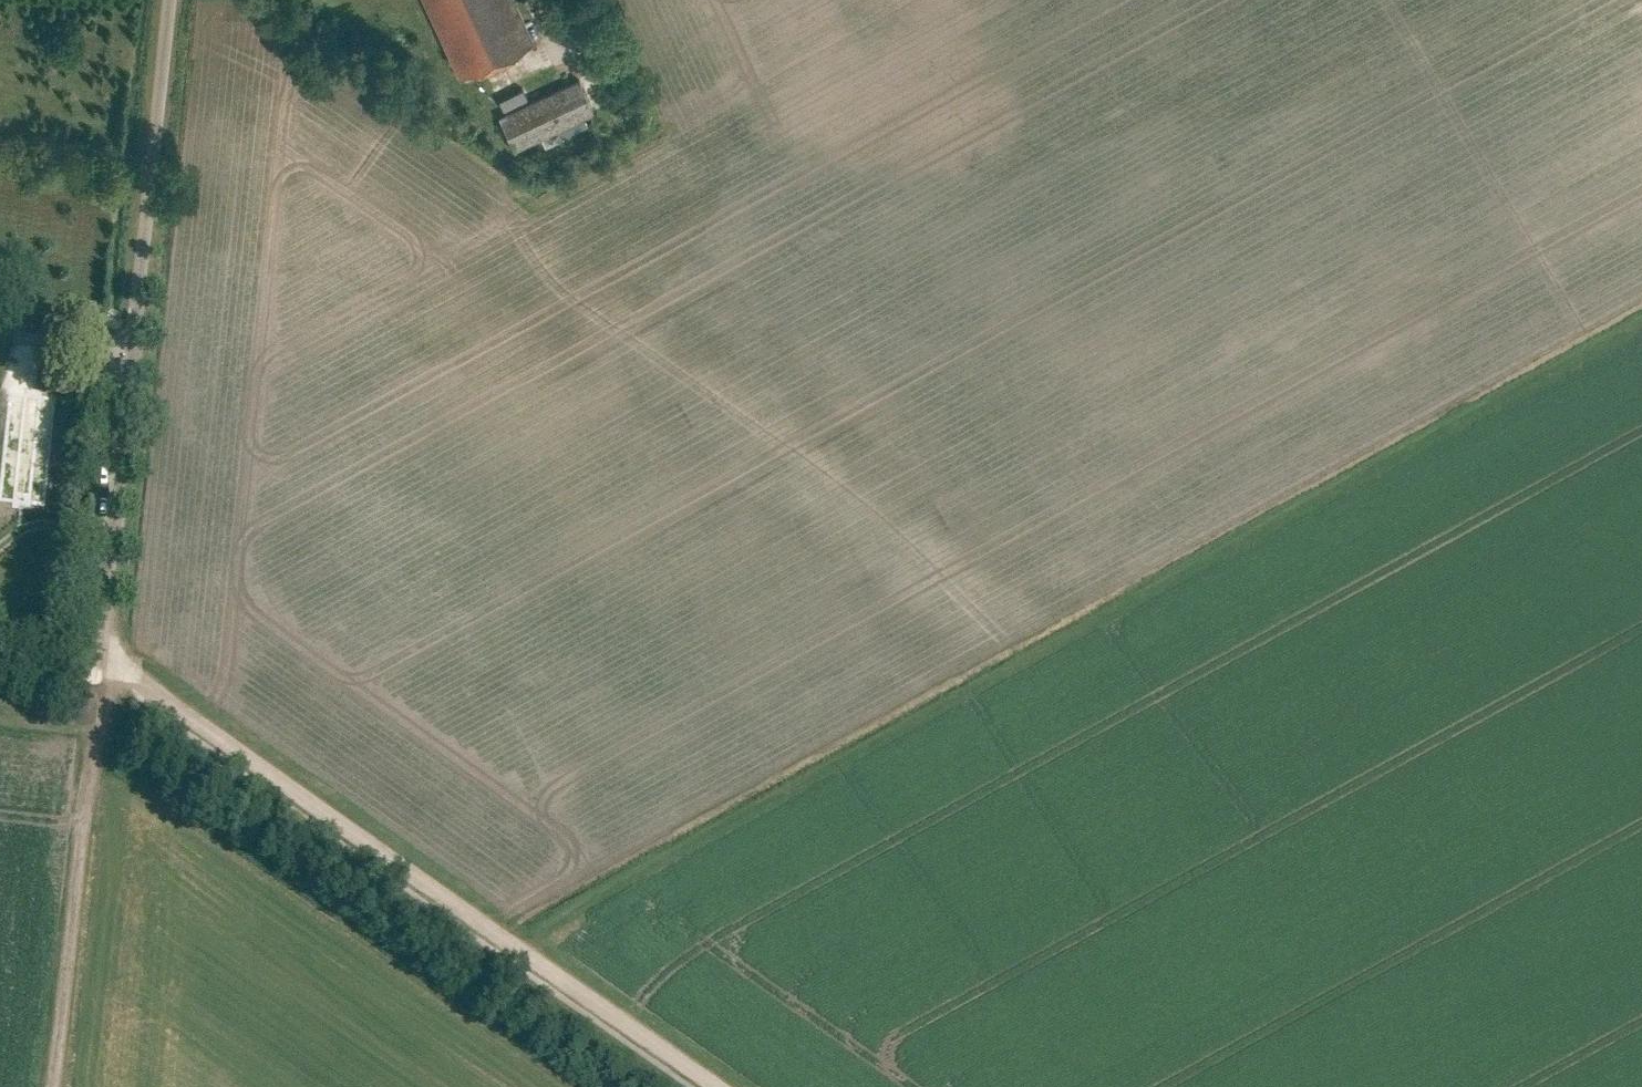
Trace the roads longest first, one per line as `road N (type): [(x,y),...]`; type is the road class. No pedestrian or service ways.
road 1 (track): [(709,1086),(102,659)]
road 2 (unclassified): [(102,659),(126,353),(167,0)]

